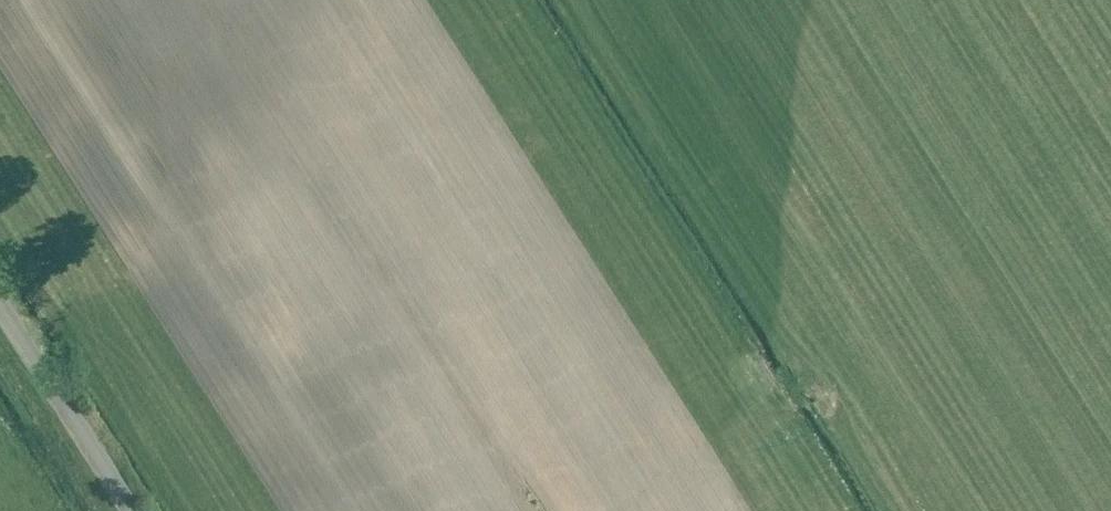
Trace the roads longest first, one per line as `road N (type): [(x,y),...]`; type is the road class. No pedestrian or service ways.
road 1 (unclassified): [(0,305),(131,510)]

